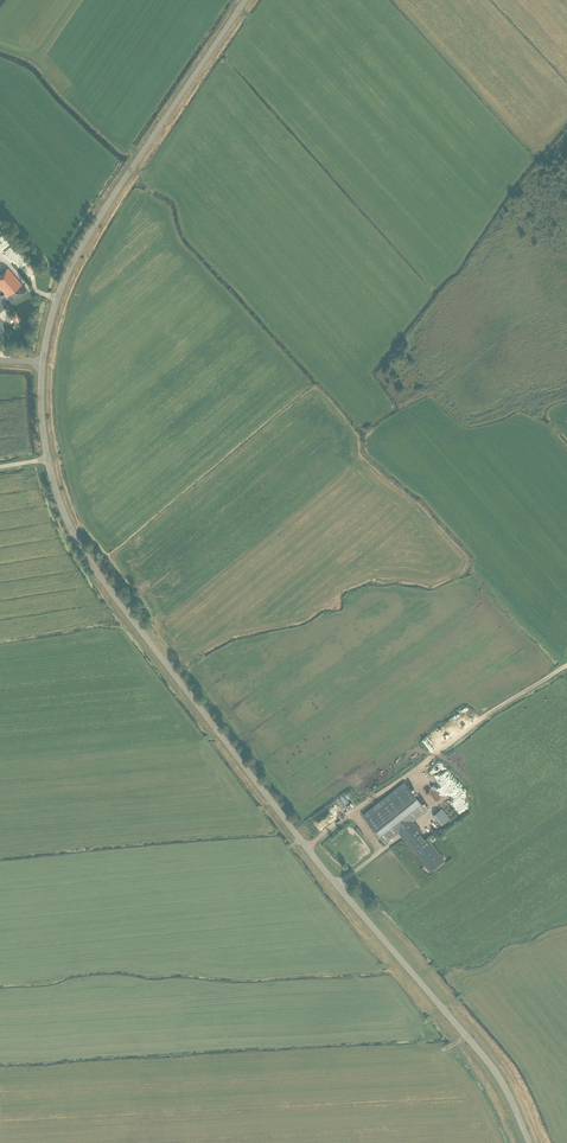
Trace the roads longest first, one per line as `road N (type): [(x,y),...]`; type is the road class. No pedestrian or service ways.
road 1 (tertiary): [(529,1142),(494,1069),(323,868),(104,582),(66,517),(48,459)]
road 2 (tertiary): [(43,363),(76,257),(245,0)]

